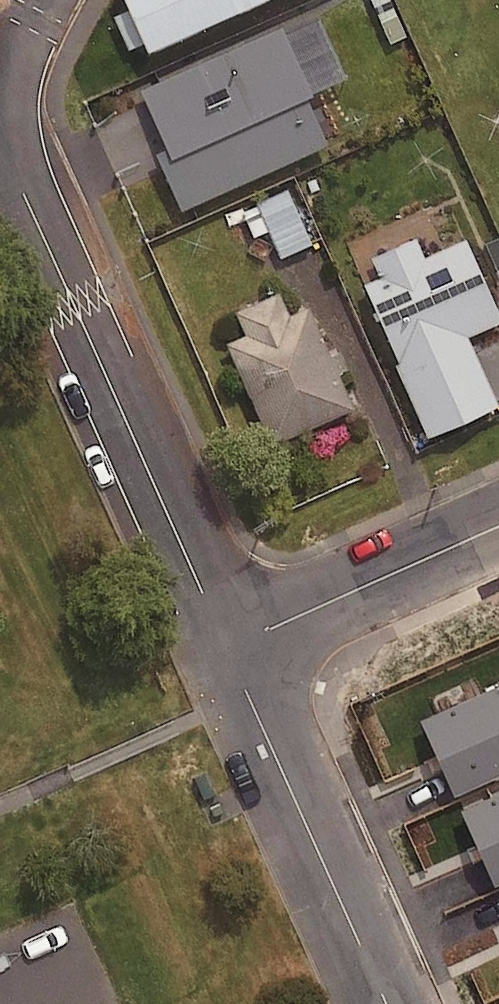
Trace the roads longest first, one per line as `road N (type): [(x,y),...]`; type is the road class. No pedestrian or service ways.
road 1 (residential): [(0,144),(228,650)]
road 2 (residential): [(228,650),(386,1003)]
road 3 (residential): [(228,650),(498,528)]

